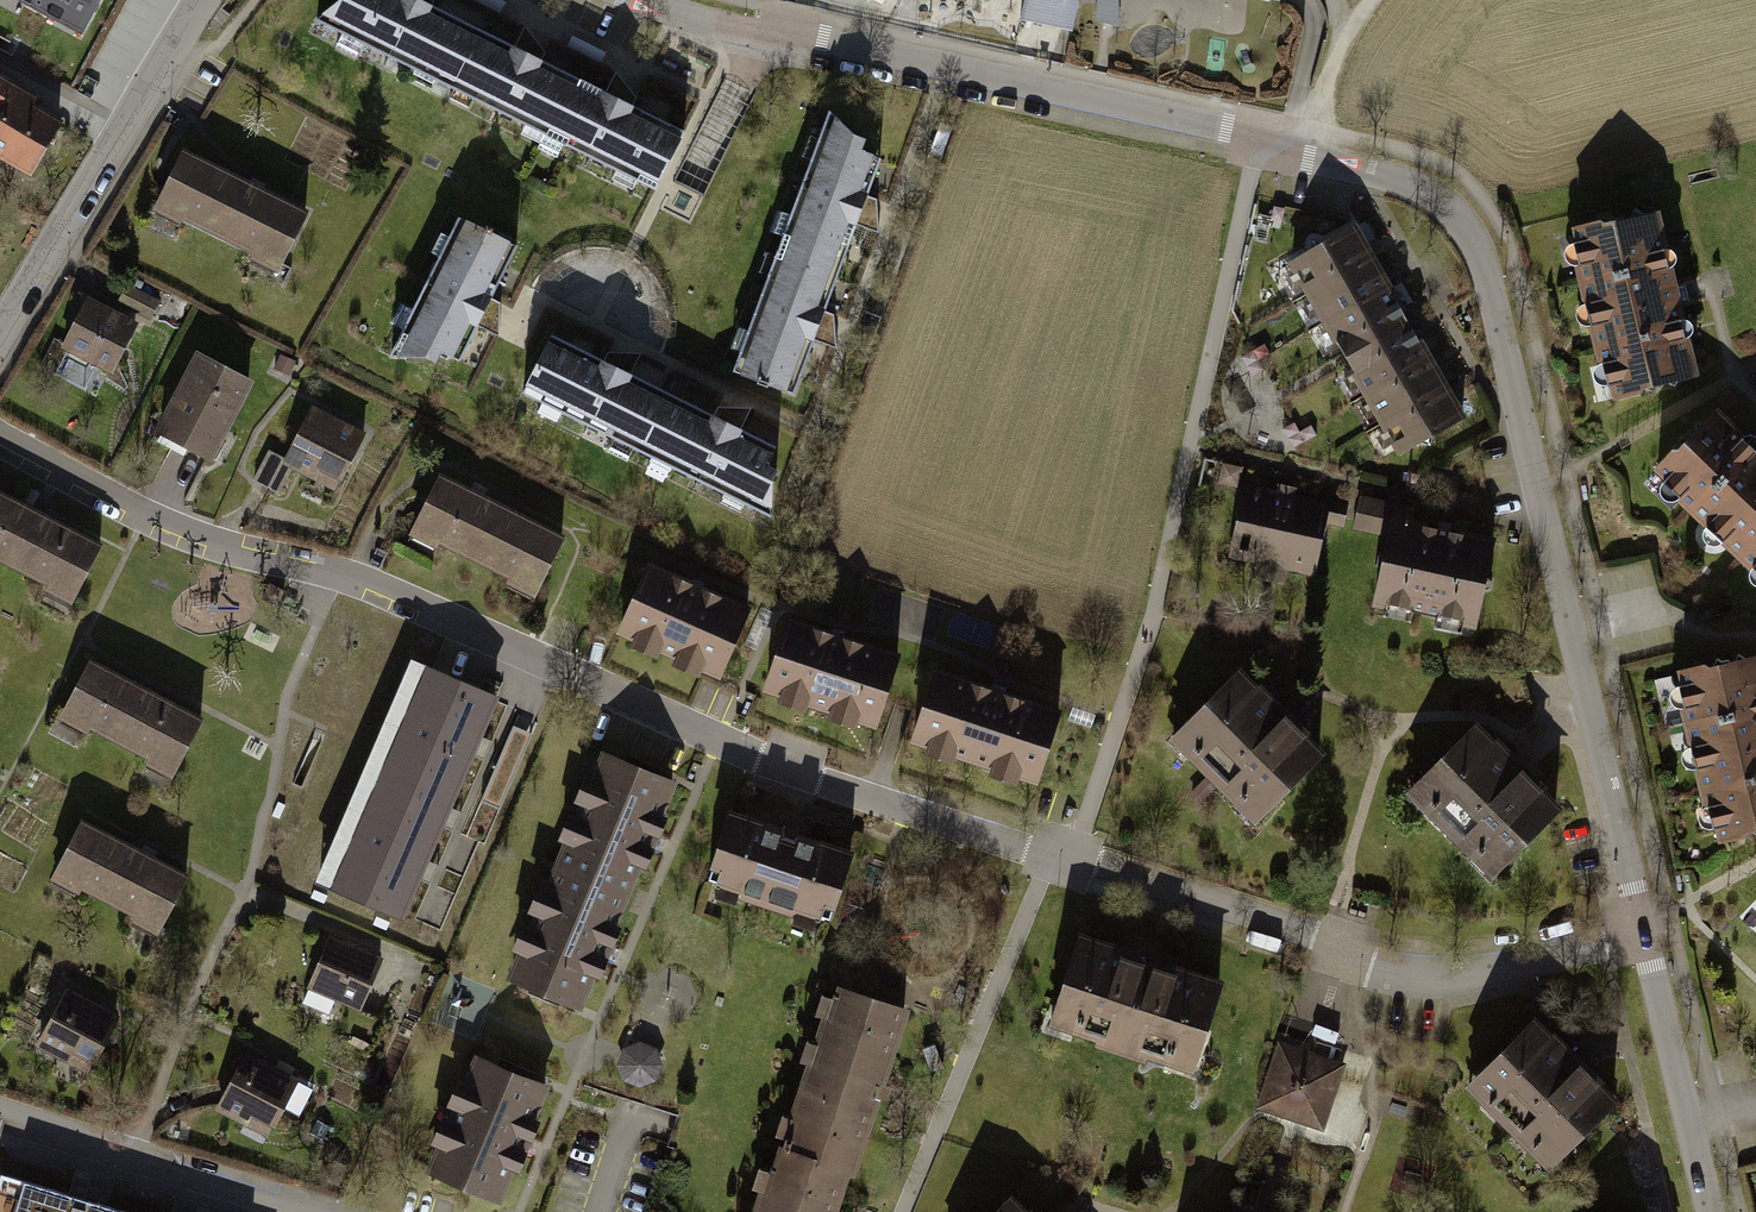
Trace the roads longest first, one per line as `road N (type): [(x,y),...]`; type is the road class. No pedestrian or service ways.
road 1 (residential): [(1643,936),(1480,244),(1450,208),(1406,185),(1259,141),(939,67),(742,32),(638,0)]
road 2 (residential): [(567,665),(717,740),(1421,979),(1643,936)]
road 3 (residential): [(0,437),(146,502),(521,648)]
road 4 (residential): [(0,327),(202,0)]
road 5 (residential): [(310,1211),(0,1116)]
road 6 (residential): [(1710,1211),(1643,936)]
road 7 (track): [(1304,155),(1339,51),(1373,0)]

